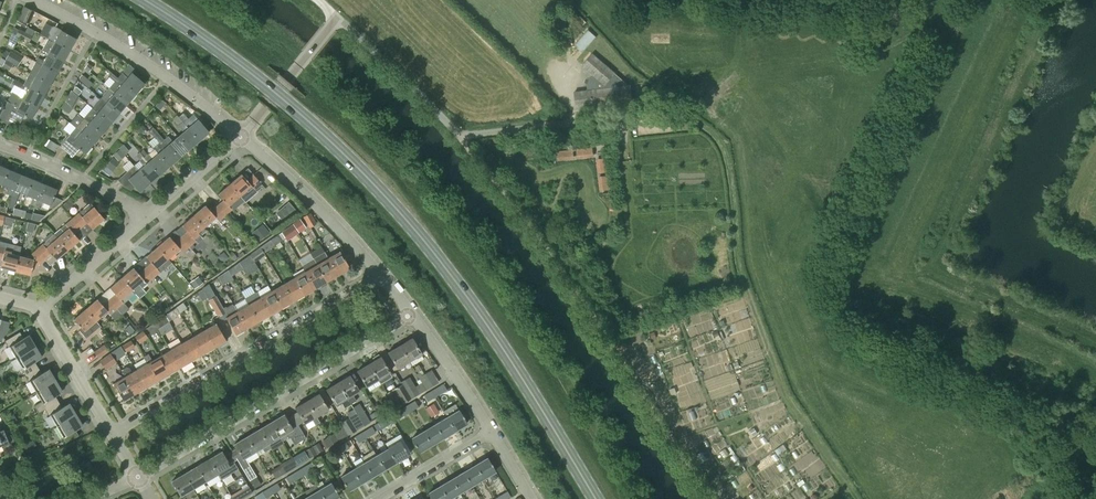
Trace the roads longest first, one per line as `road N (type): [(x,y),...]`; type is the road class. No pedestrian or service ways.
road 1 (primary): [(590,498),(472,305),(381,193),(284,99),(144,0)]
road 2 (track): [(460,136),(560,264),(716,498)]
road 3 (track): [(857,498),(782,386),(738,265),(726,156),(692,119)]
road 4 (residential): [(136,479),(410,318)]
road 5 (residential): [(113,436),(380,275)]
road 6 (unclassified): [(574,123),(460,136),(335,18)]
road 7 (residential): [(241,136),(133,54),(35,0)]
road 8 (residential): [(380,275),(241,136)]
road 9 (residential): [(147,215),(0,149)]
road 10 (unclassified): [(241,136),(335,18)]
road 11 (residential): [(113,436),(38,310)]
road 12 (residential): [(38,310),(147,215)]
road 13 (residential): [(491,433),(410,318)]
road 14 (residential): [(382,498),(491,433)]
road 15 (residential): [(147,215),(241,136)]

